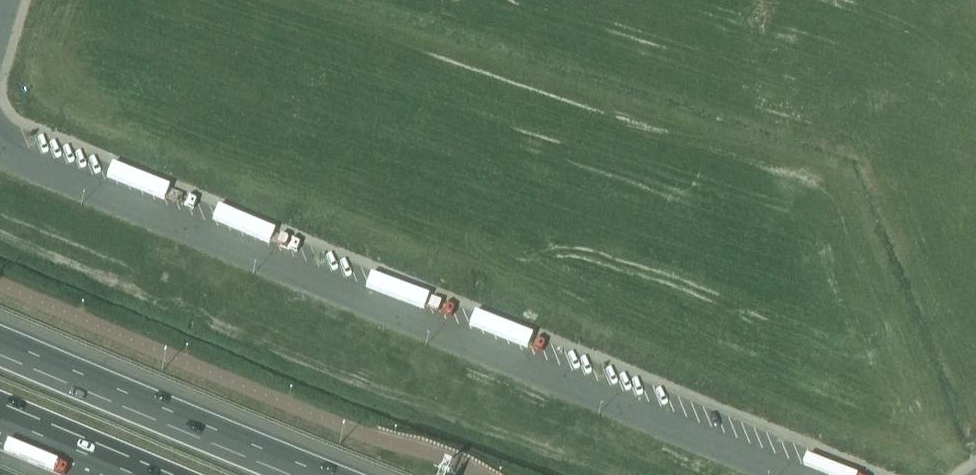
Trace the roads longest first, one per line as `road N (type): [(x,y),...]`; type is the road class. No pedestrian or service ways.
road 1 (unclassified): [(0,151),(790,474)]
road 2 (motorway): [(329,474),(0,340)]
road 3 (motorway): [(0,410),(157,474)]

